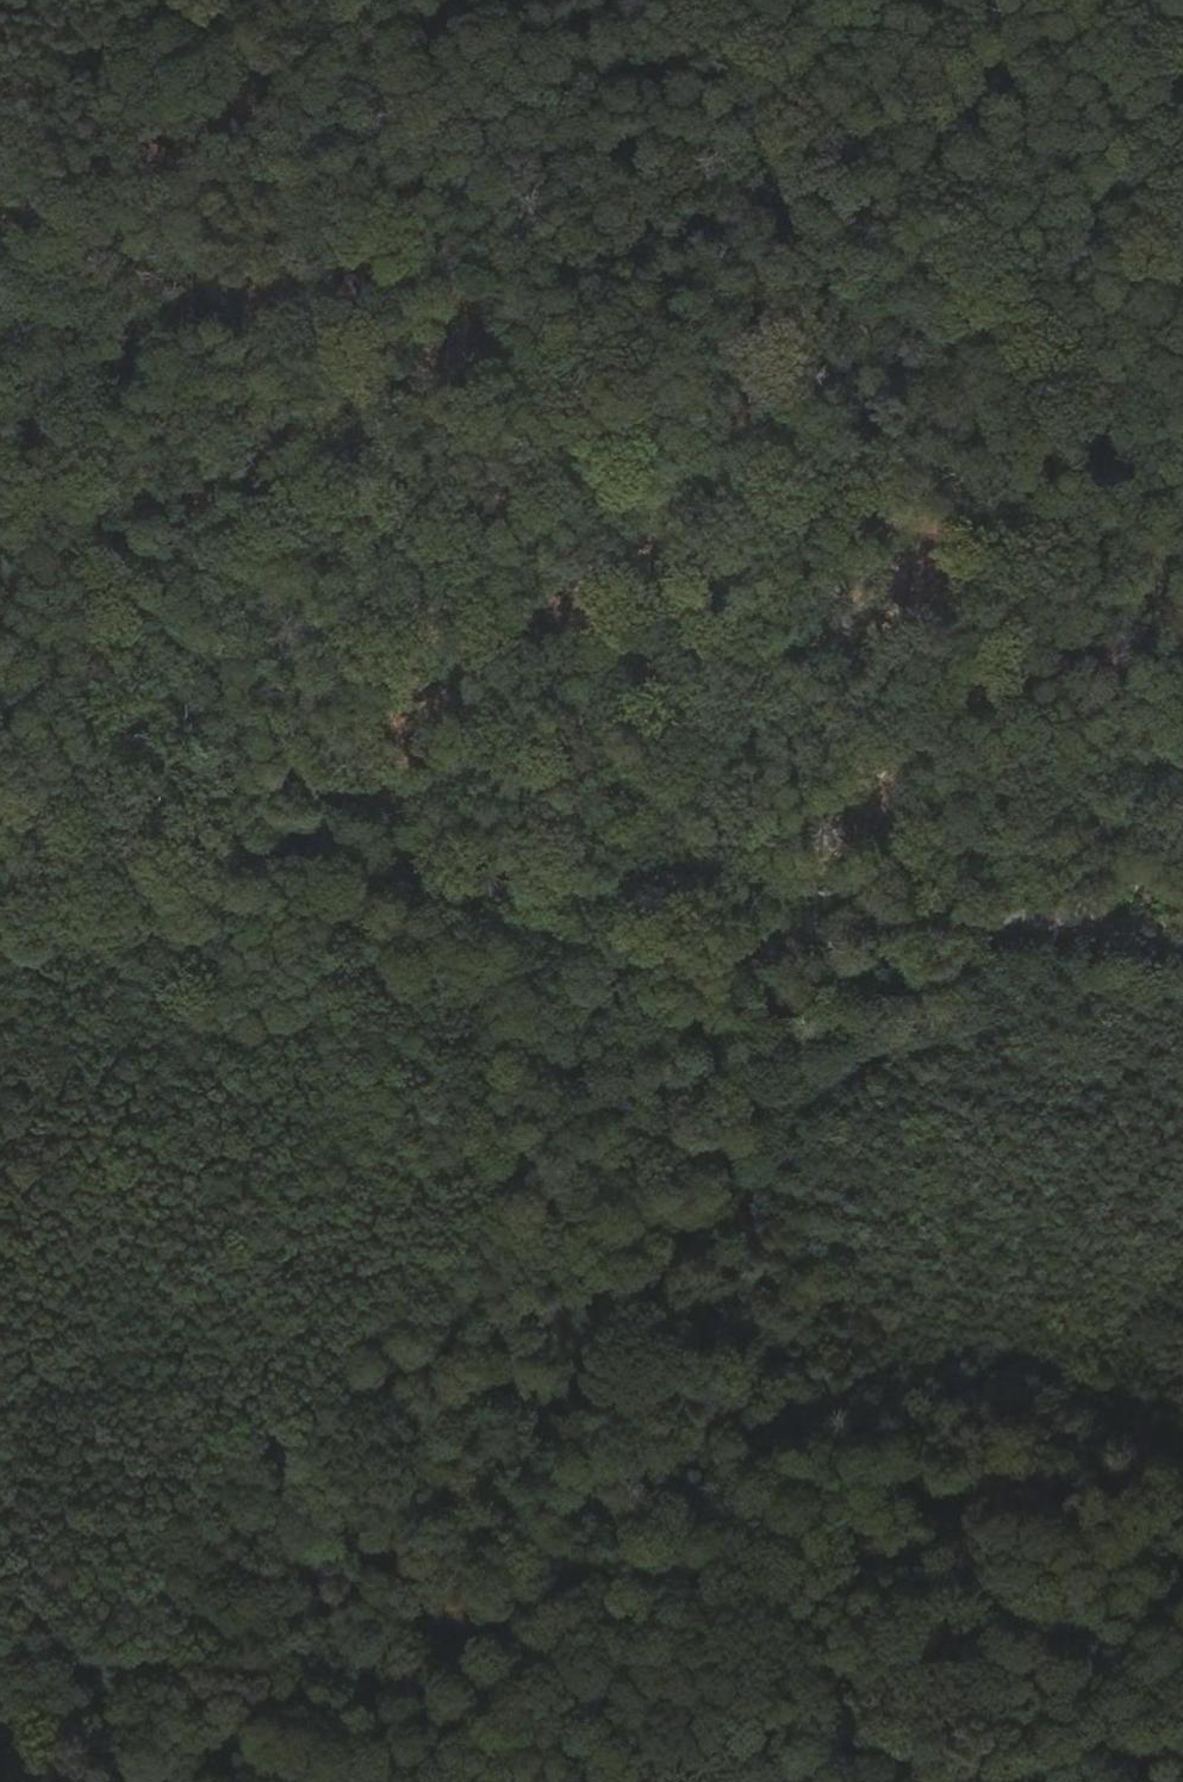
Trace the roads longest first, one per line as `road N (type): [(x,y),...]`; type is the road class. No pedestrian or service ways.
road 1 (track): [(0,857),(253,828),(302,837),(568,941),(654,951),(977,910),(1182,947)]
road 2 (track): [(178,0),(339,149),(500,337),(636,444),(704,484),(766,510),(1182,569)]

